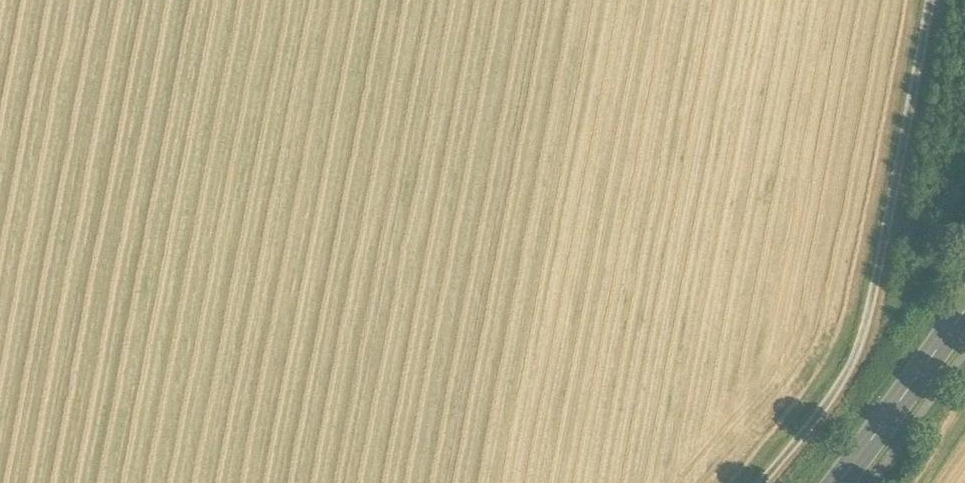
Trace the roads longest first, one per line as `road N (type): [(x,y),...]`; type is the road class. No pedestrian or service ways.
road 1 (track): [(932,0),(867,330),(851,373),(761,482)]
road 2 (secondary): [(964,310),(838,482)]

